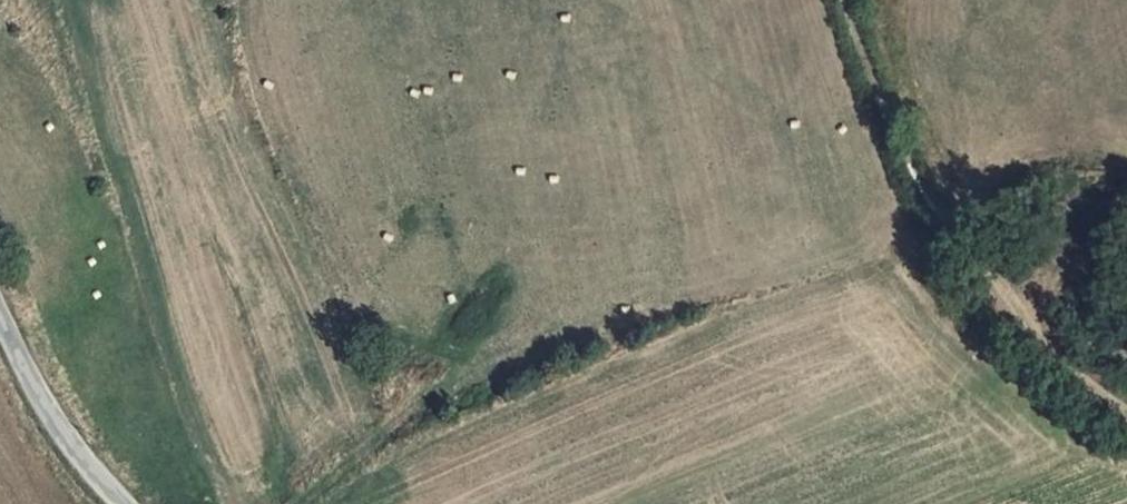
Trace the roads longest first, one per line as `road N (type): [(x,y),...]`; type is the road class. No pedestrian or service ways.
road 1 (track): [(848,0),(916,177),(986,269),(1126,409)]
road 2 (unclassified): [(0,326),(97,488),(117,503)]

